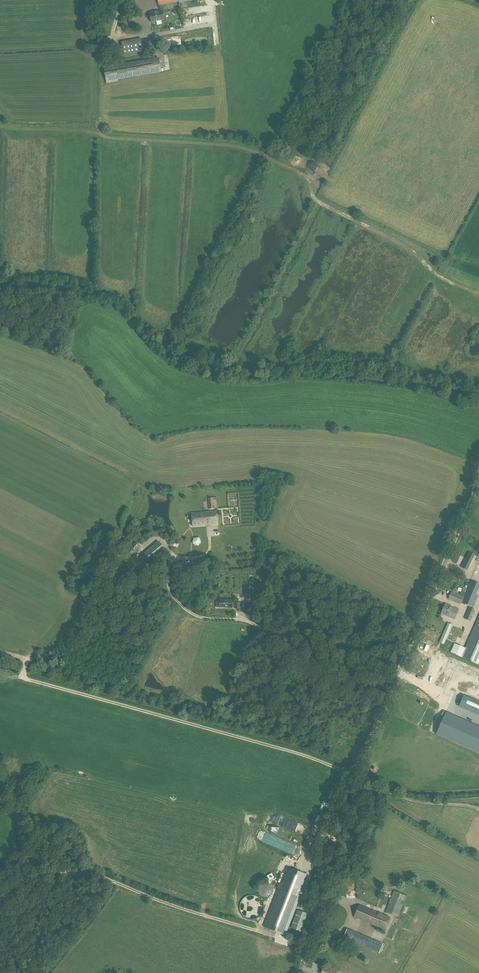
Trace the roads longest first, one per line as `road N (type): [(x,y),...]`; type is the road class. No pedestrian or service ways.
road 1 (tertiary): [(302,972),(325,841),(478,483)]
road 2 (track): [(99,134),(253,152),(300,173),(314,198),(478,294)]
road 3 (track): [(355,776),(21,678),(28,654)]
road 4 (track): [(176,557),(154,539),(94,593),(41,657),(0,652)]
road 5 (track): [(308,151),(380,0)]

